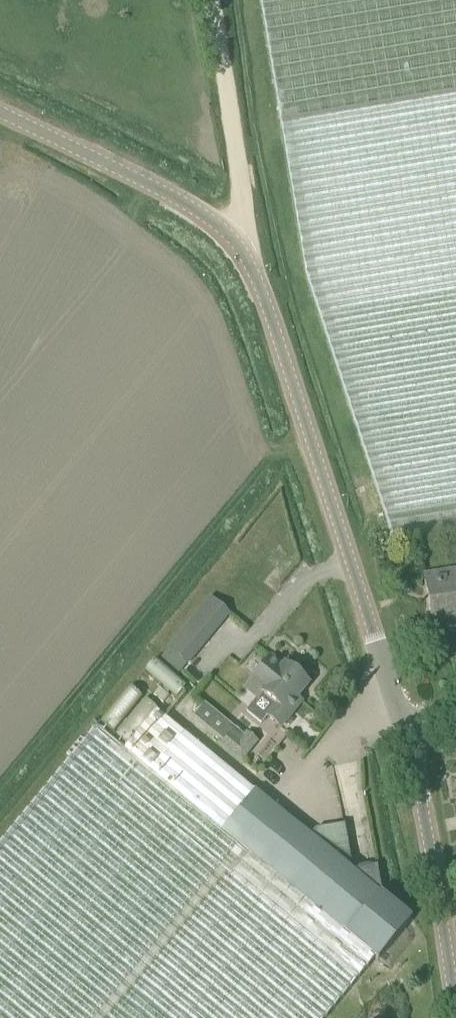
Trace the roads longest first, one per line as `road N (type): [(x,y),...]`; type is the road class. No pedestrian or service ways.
road 1 (tertiary): [(403,749),(329,500),(243,256),(199,207),(0,113)]
road 2 (track): [(214,0),(247,233),(243,256)]
road 3 (tertiary): [(455,963),(403,749)]

